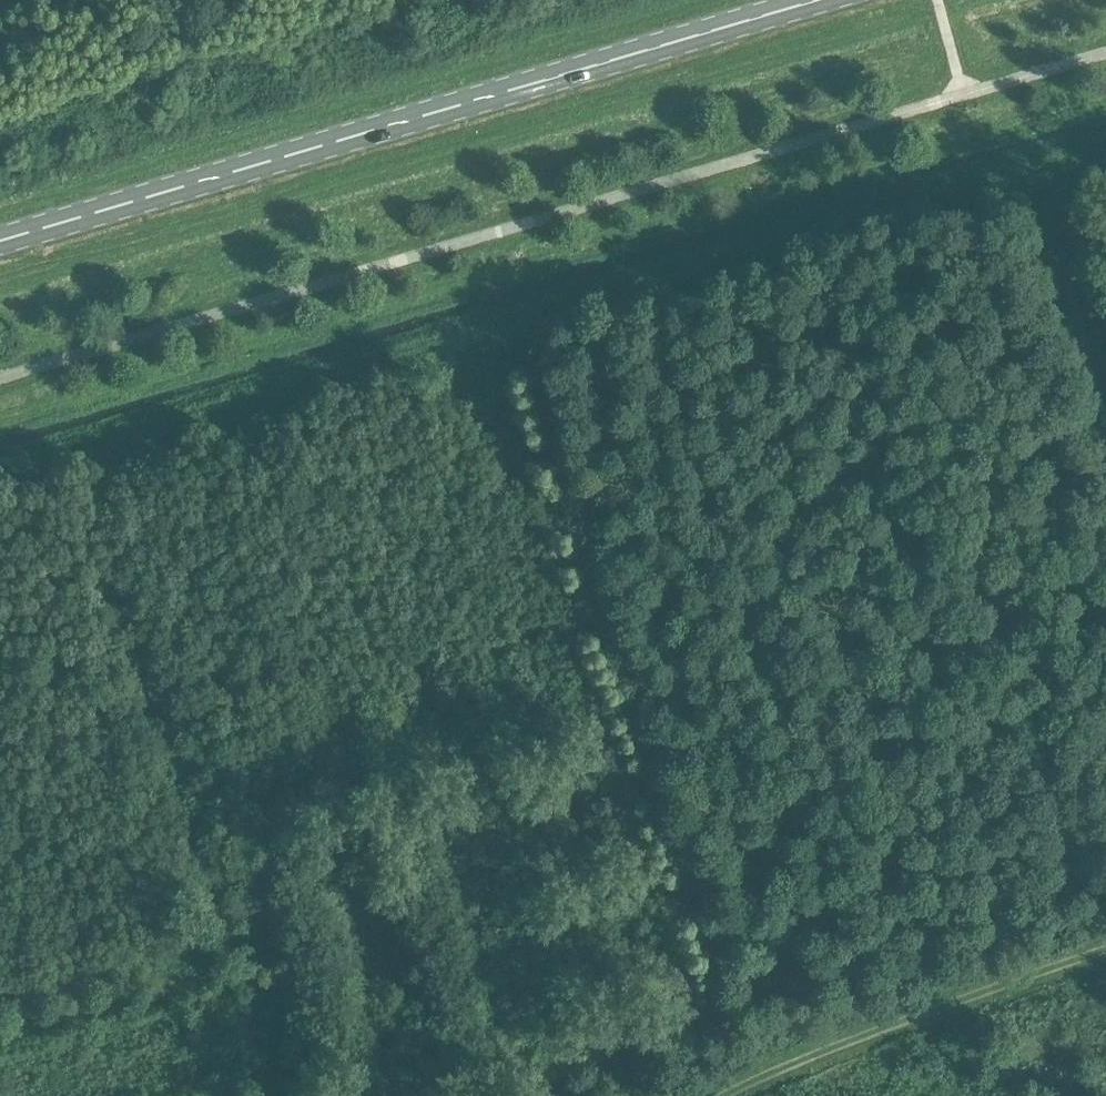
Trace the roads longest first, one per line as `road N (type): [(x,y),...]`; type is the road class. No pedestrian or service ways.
road 1 (secondary): [(0,240),(804,0)]
road 2 (track): [(719,1095),(956,1000),(1105,950)]

